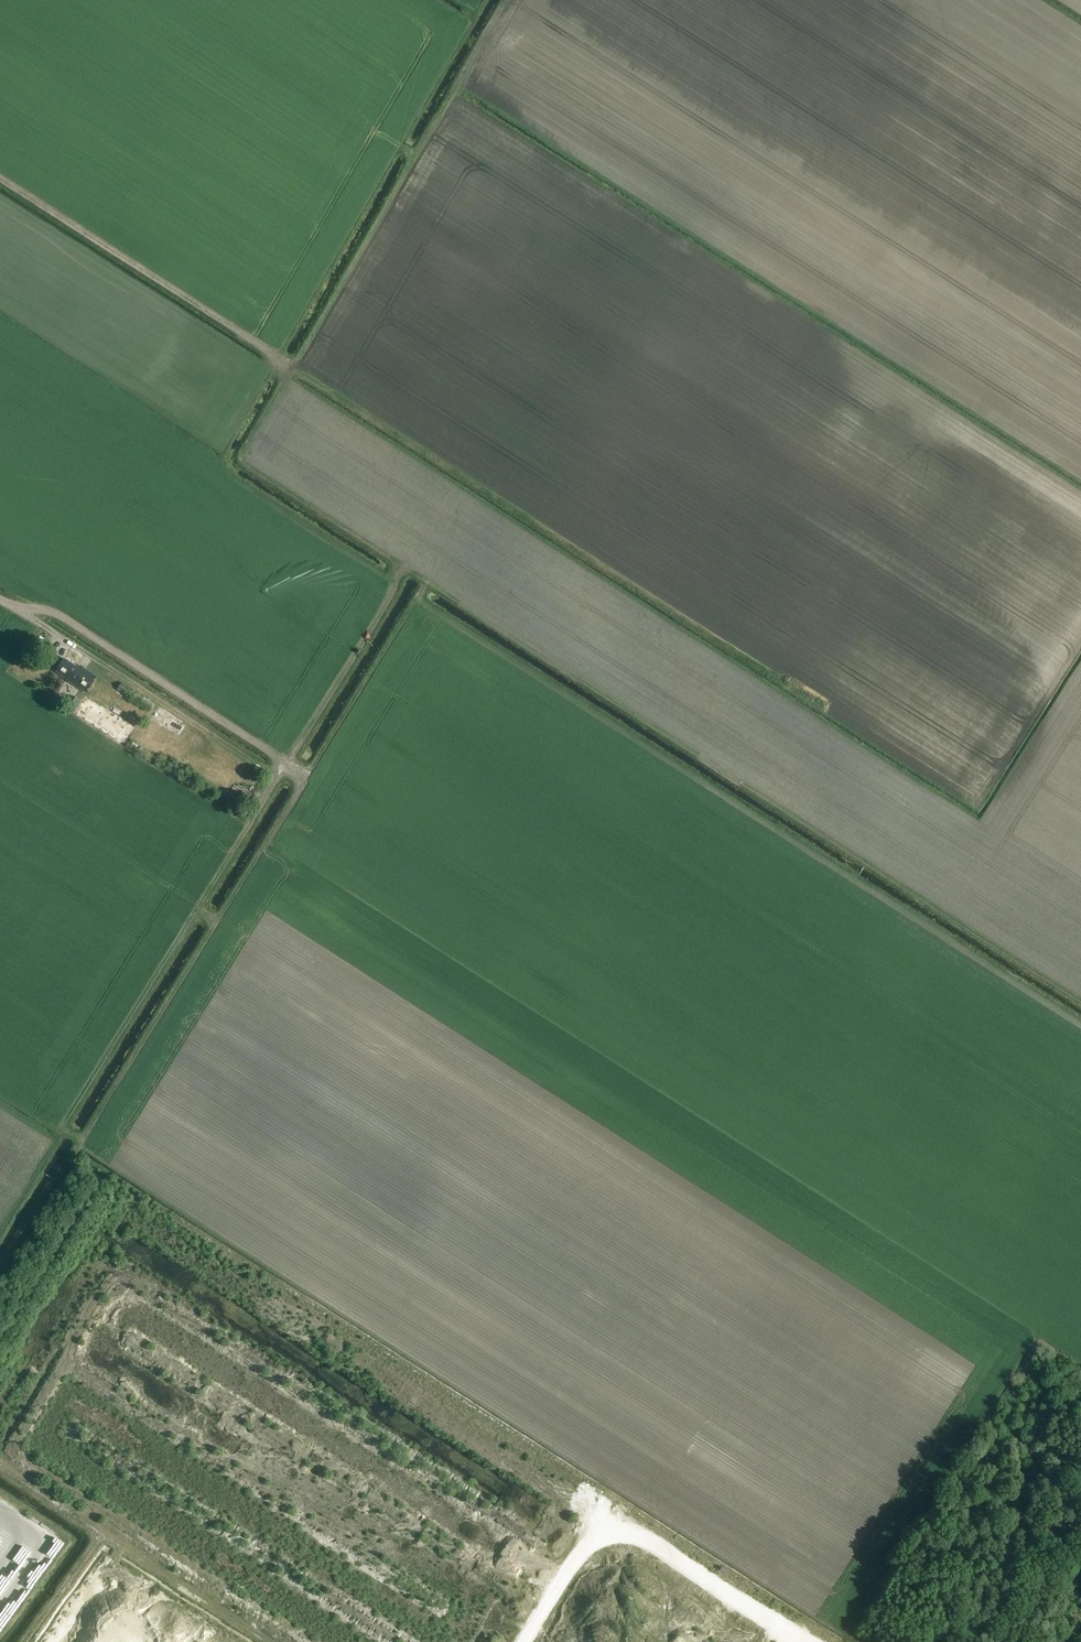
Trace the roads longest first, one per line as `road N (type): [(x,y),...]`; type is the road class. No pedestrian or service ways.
road 1 (track): [(300,775),(63,618),(19,608)]
road 2 (track): [(0,596),(155,696)]

